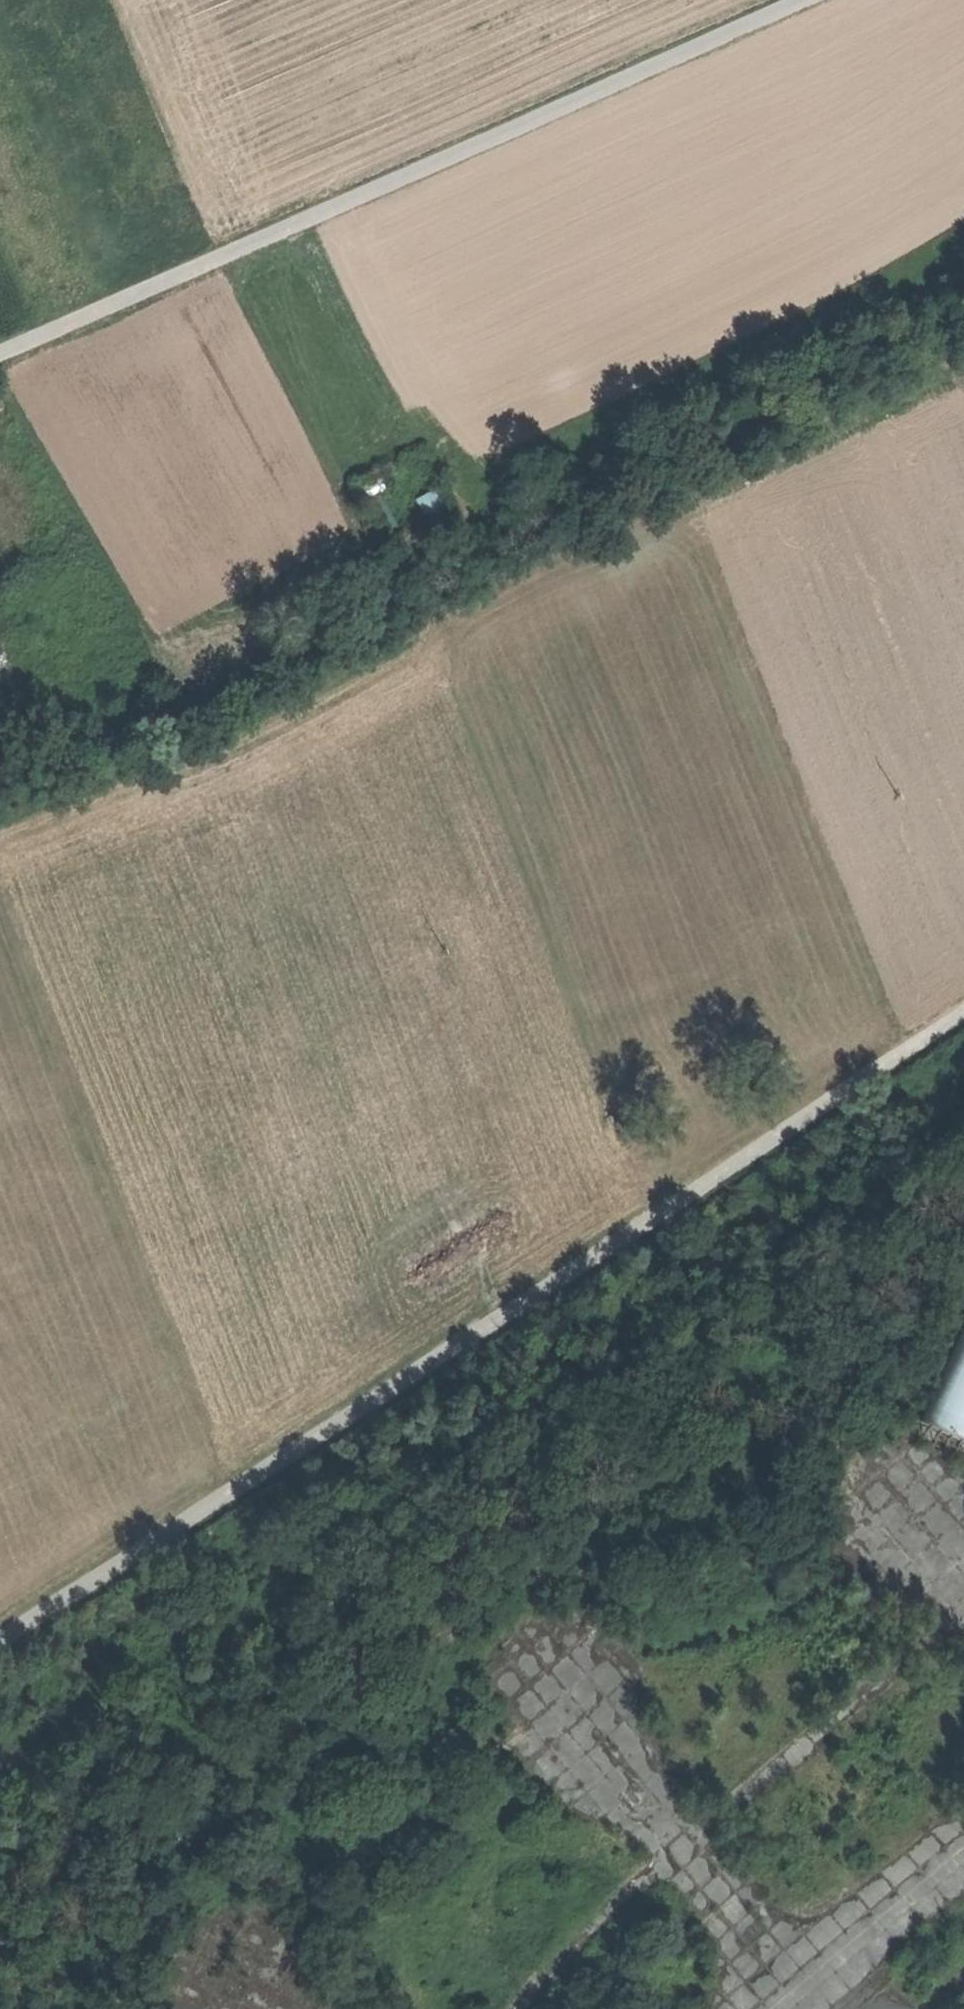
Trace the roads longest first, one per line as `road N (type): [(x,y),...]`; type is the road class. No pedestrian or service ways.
road 1 (unclassified): [(963,1013),(0,1641)]
road 2 (unclassified): [(804,0),(0,354)]

